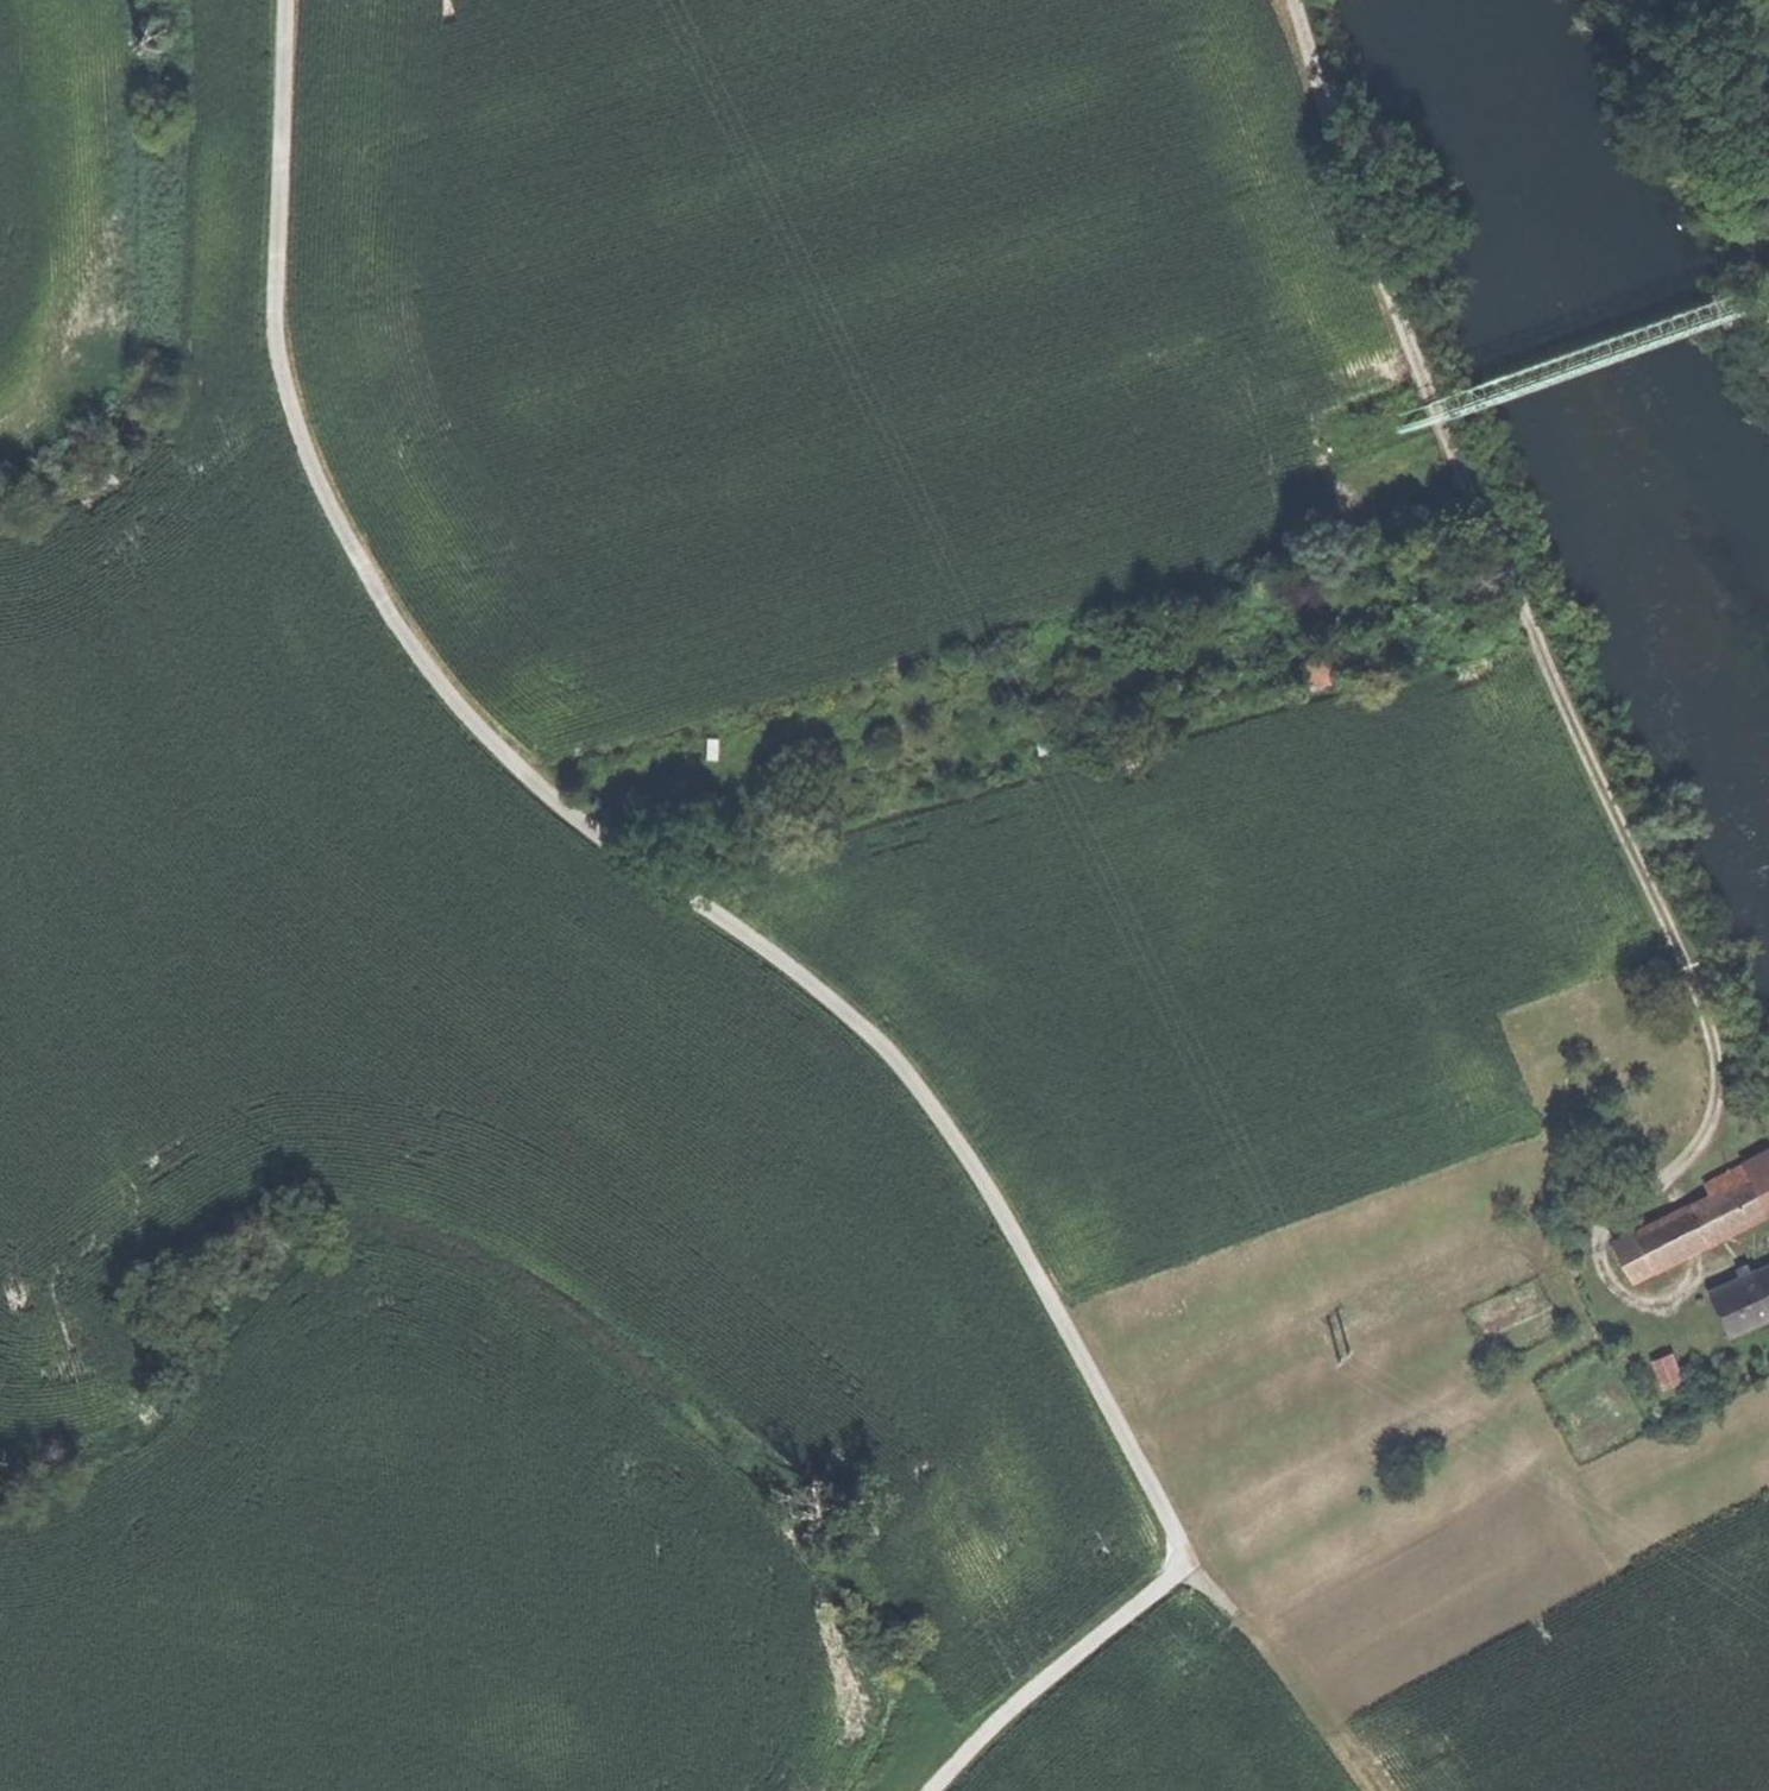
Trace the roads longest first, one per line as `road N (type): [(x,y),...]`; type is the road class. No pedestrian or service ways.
road 1 (unclassified): [(286,0),(280,368),(340,527),(400,631),(541,791),(852,1017),(912,1086),(980,1176),(1175,1535),(1175,1574),(1013,1709),(934,1790)]
road 2 (track): [(1294,0),(1427,396),(1701,989),(1722,1105),(1705,1149),(1621,1213),(1600,1245),(1609,1276),(1632,1300),(1673,1295),(1704,1274)]

